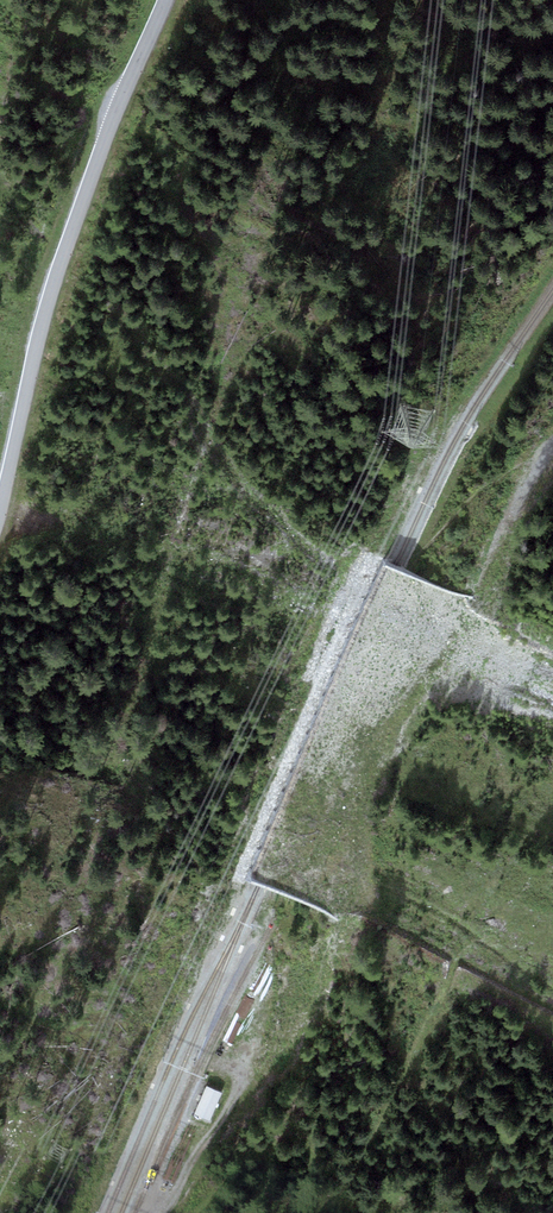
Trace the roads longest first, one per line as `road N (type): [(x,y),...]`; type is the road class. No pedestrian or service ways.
road 1 (track): [(552,446),(522,496),(476,620),(359,762),(348,904),(326,946),(309,1015)]
road 2 (secondary): [(0,510),(55,282),(167,0)]
road 3 (track): [(296,884),(330,801),(359,762),(385,675),(385,610)]
road 4 (track): [(163,1212),(238,1091)]

